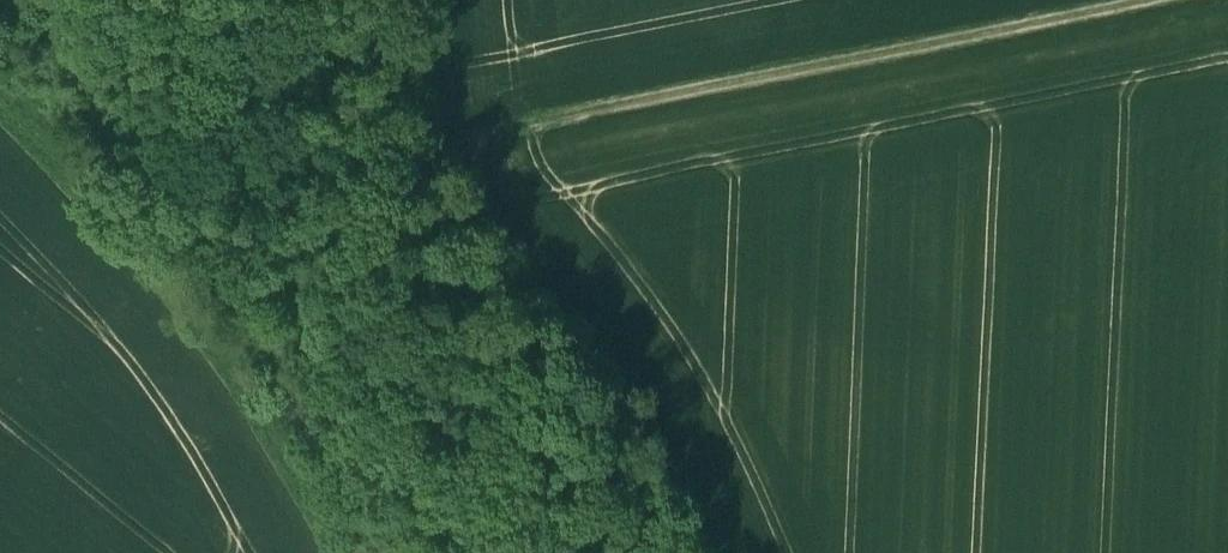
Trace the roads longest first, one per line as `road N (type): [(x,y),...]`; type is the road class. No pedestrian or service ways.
road 1 (track): [(450,154),(1227,2)]
road 2 (track): [(400,552),(250,336),(0,54)]
road 3 (track): [(430,0),(436,128),(506,246),(623,376),(713,552)]

